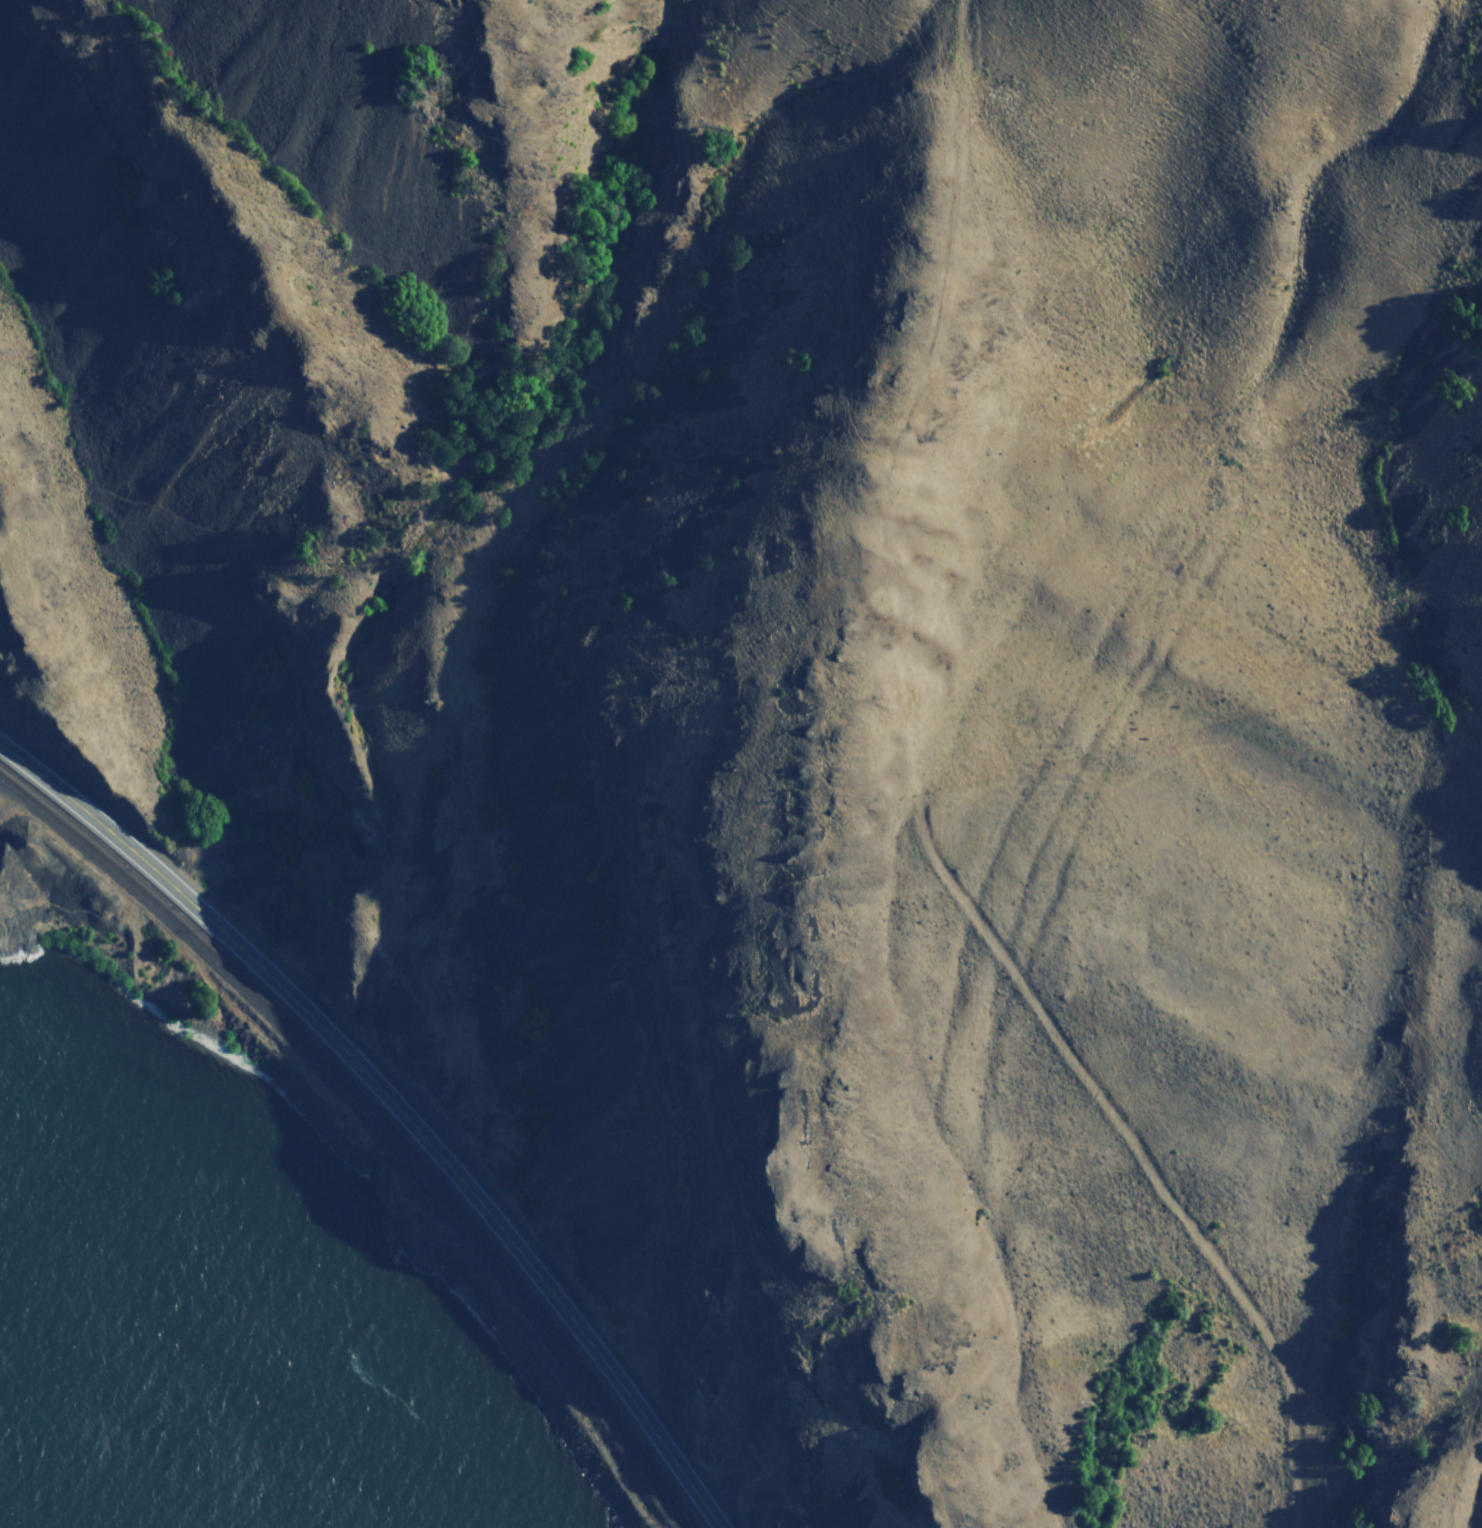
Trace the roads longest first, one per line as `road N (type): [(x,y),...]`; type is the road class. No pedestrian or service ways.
road 1 (primary): [(0,752),(150,864),(319,1023),(484,1198),(718,1527)]

